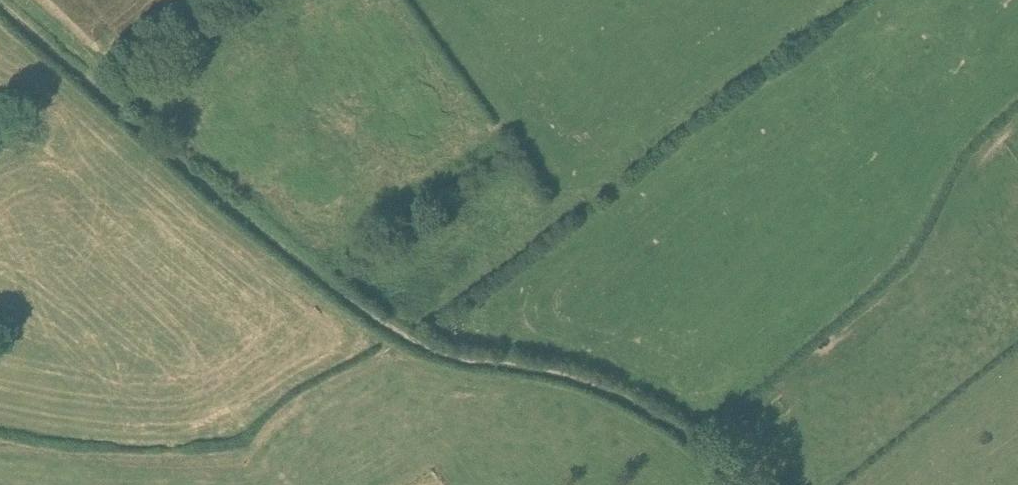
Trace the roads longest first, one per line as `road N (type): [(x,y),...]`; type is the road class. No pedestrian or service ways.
road 1 (track): [(737,484),(678,427),(611,390),(453,354),(381,322),(231,207),(0,3)]

